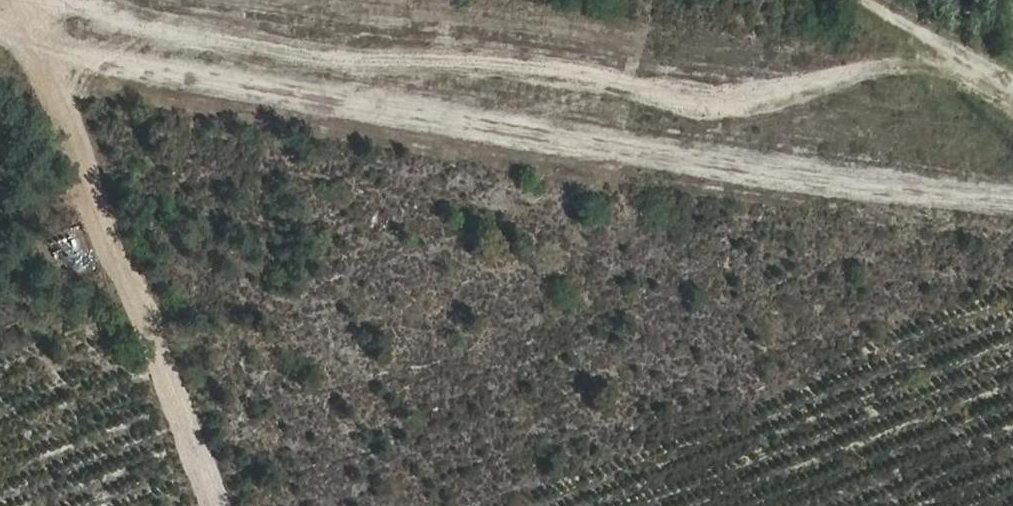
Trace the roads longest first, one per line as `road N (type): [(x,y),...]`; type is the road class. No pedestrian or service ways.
road 1 (track): [(943,61),(739,96),(63,0)]
road 2 (track): [(211,505),(19,0)]
road 3 (track): [(1012,99),(851,0)]

